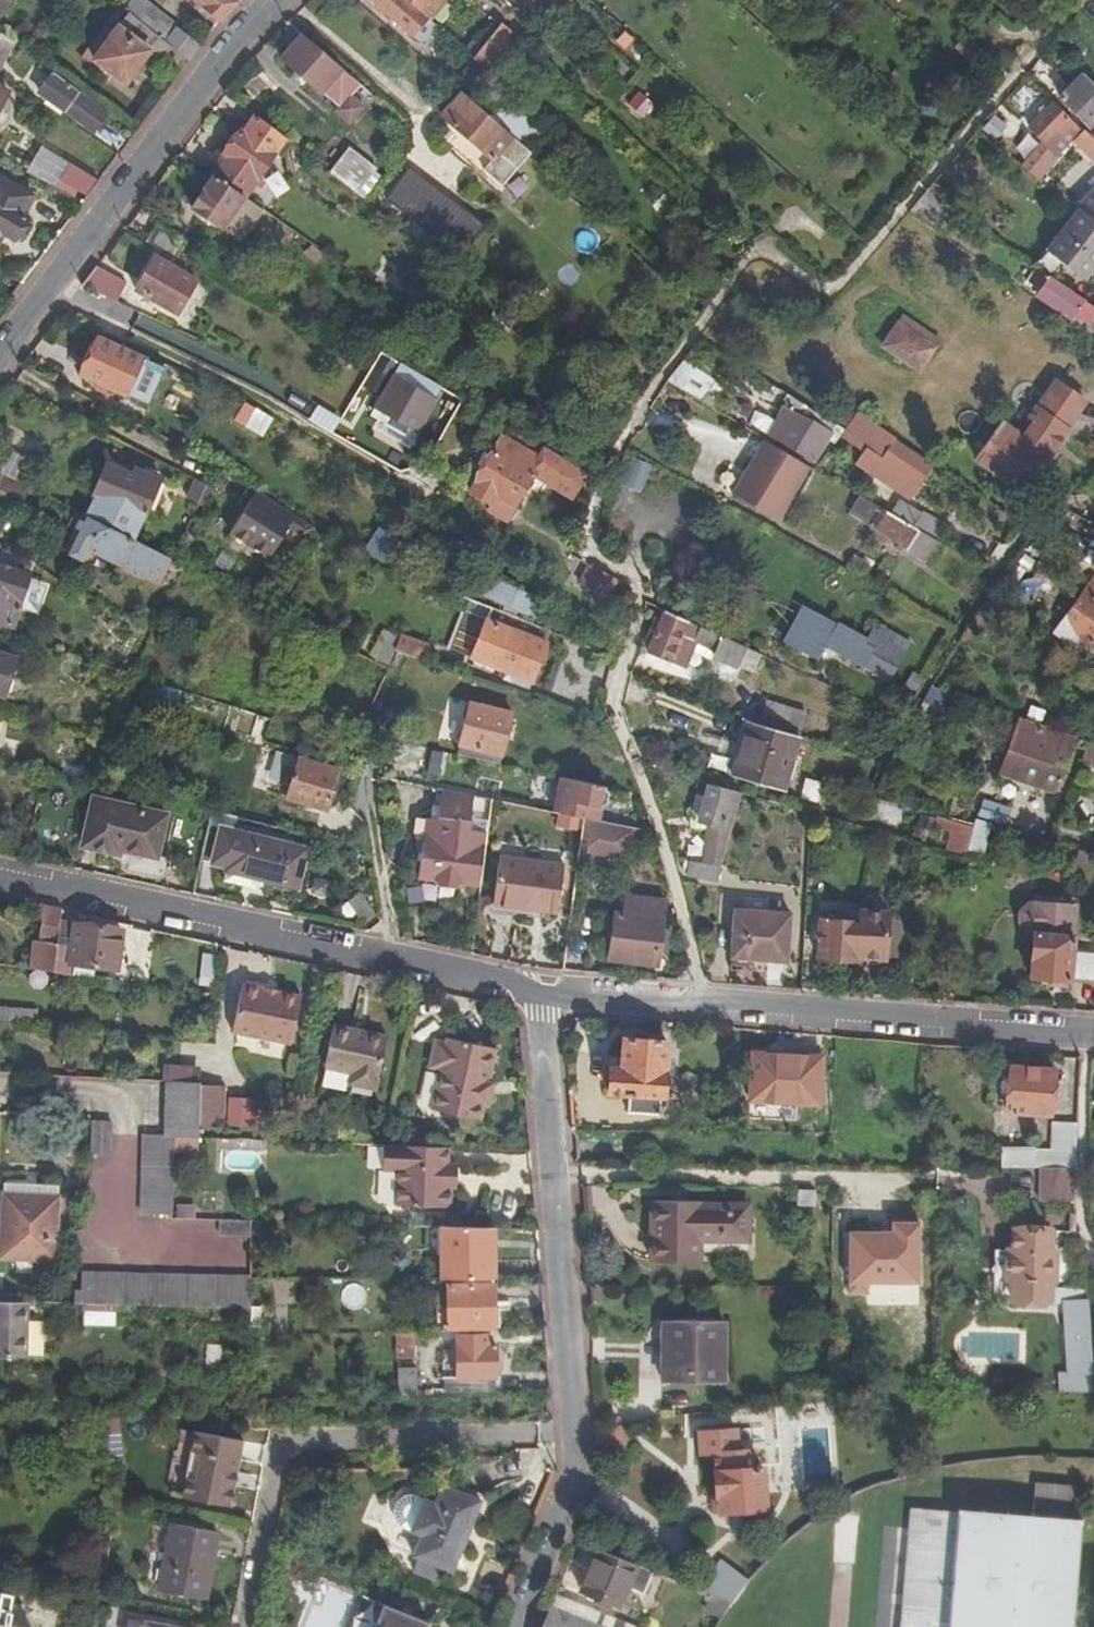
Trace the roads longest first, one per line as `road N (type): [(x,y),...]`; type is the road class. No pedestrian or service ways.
road 1 (residential): [(542,992),(573,1481),(514,1626)]
road 2 (residential): [(0,875),(542,992)]
road 3 (residential): [(542,992),(1093,1033)]
road 4 (residential): [(0,347),(275,0)]

